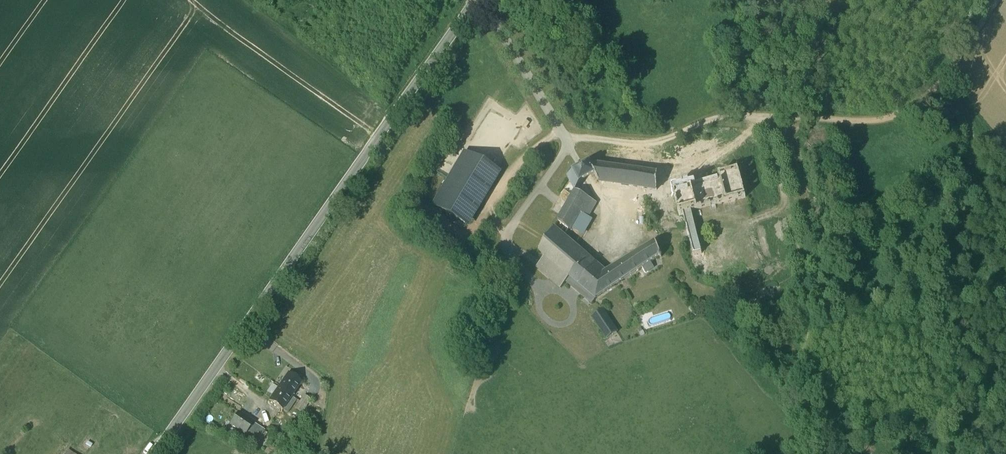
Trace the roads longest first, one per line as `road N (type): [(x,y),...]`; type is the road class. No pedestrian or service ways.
road 1 (secondary): [(474,0),(155,453)]
road 2 (track): [(569,146),(506,240),(540,317),(566,325),(568,299),(542,291)]
road 3 (track): [(563,137),(648,142),(722,115),(764,116)]
road 4 (track): [(764,116),(876,119),(933,86)]
road 5 (track): [(506,240),(486,211),(528,152),(563,137)]

